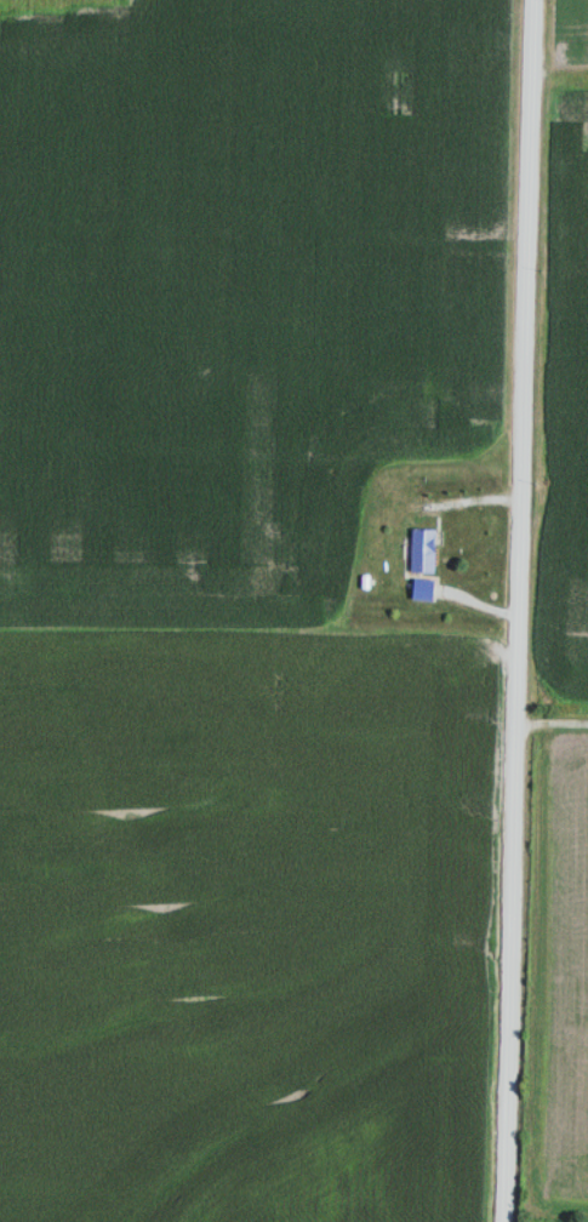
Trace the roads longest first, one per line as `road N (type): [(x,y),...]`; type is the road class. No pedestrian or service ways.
road 1 (residential): [(507,1221),(535,0)]

